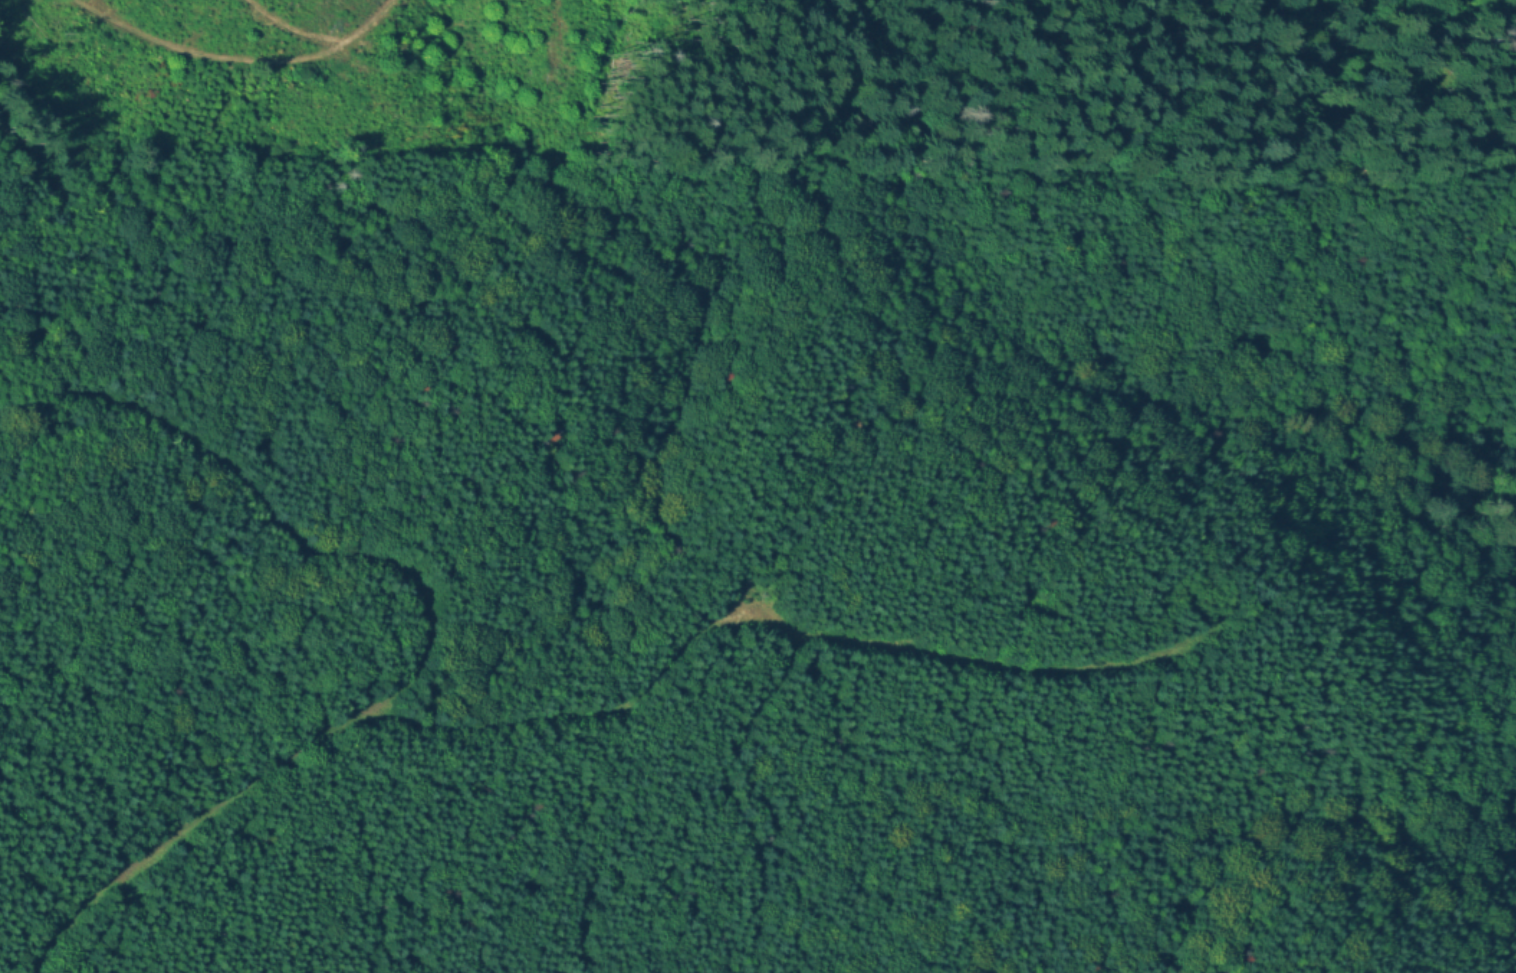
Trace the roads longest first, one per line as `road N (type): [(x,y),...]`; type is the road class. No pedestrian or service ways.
road 1 (track): [(1217,618),(1127,666),(1061,668),(919,656),(745,622),(701,626),(643,696),(601,716),(423,730),(351,720),(57,932),(34,972)]
road 2 (track): [(371,721),(415,665),(421,639),(426,606),(402,571),(313,555),(284,538),(233,476),(143,415),(0,375)]

